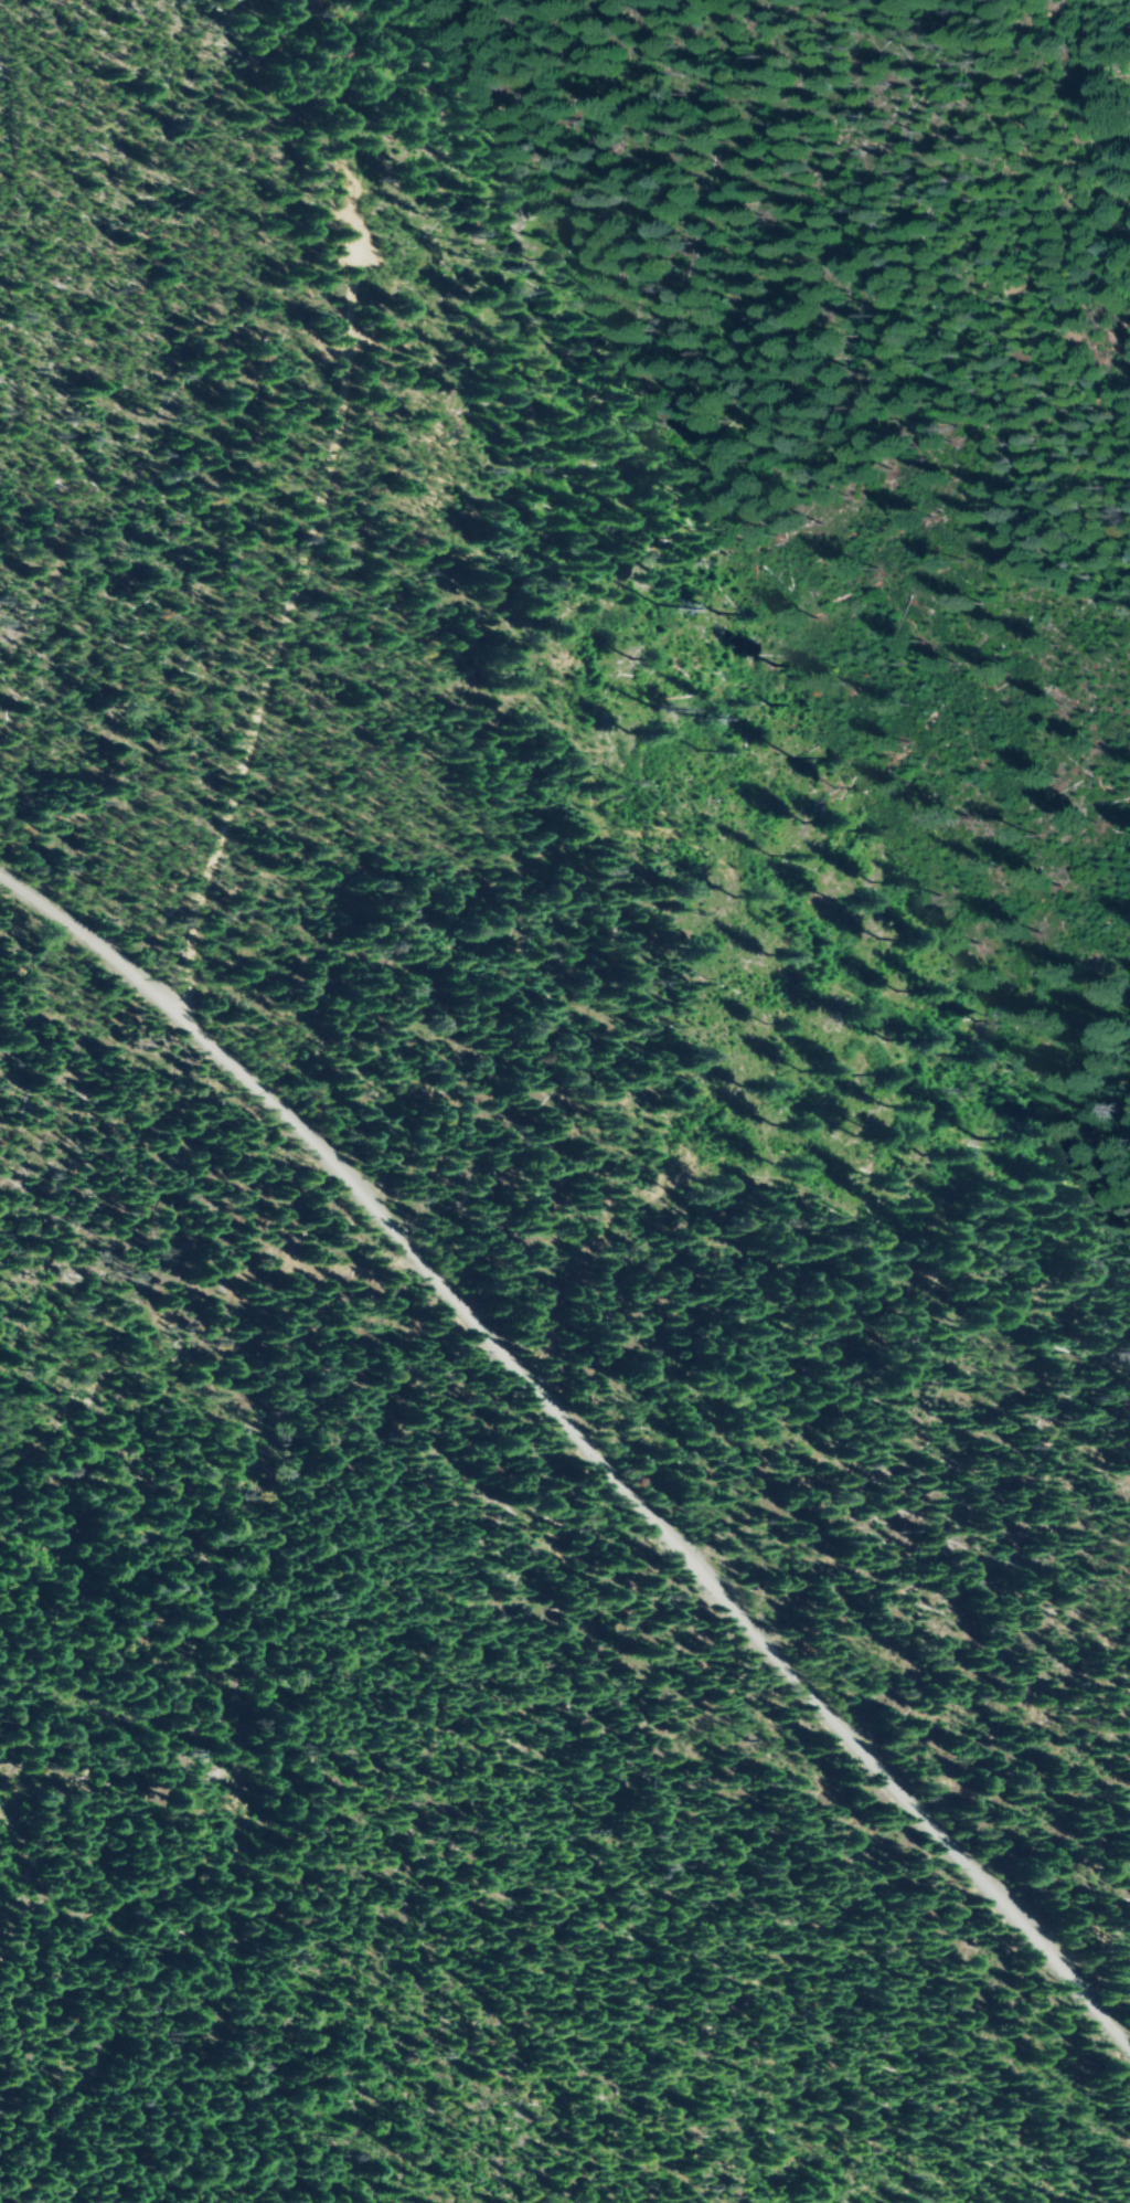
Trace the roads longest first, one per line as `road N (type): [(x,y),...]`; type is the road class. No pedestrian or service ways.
road 1 (track): [(0,871),(180,1013),(377,1215),(1129,2057)]

